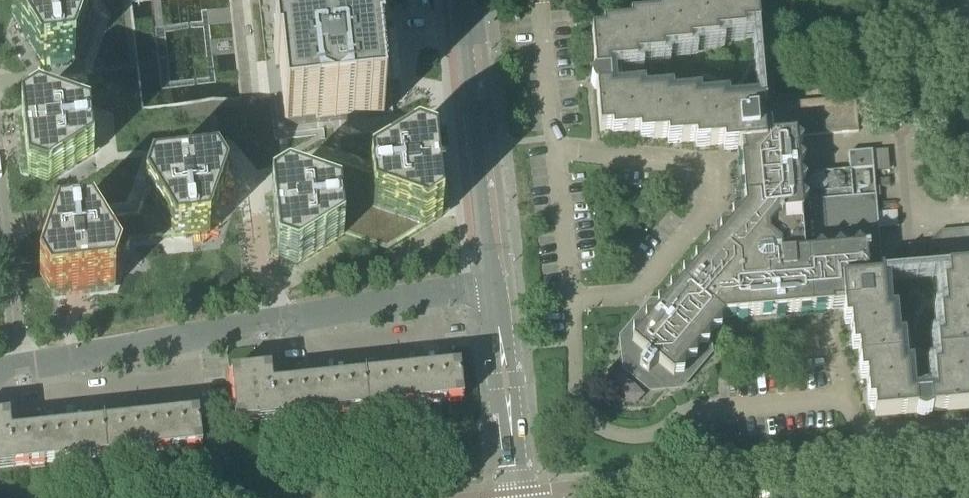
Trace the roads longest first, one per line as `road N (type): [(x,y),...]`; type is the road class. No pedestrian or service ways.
road 1 (residential): [(0,371),(270,317),(494,286)]
road 2 (residential): [(494,286),(460,0)]
road 3 (residential): [(517,497),(494,286)]

